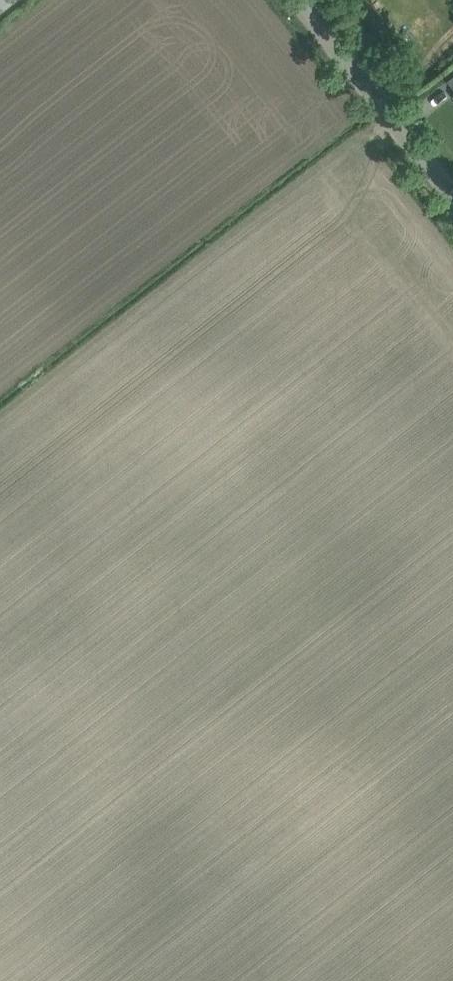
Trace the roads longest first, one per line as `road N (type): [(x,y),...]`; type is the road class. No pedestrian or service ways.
road 1 (tertiary): [(452,194),(302,0)]

